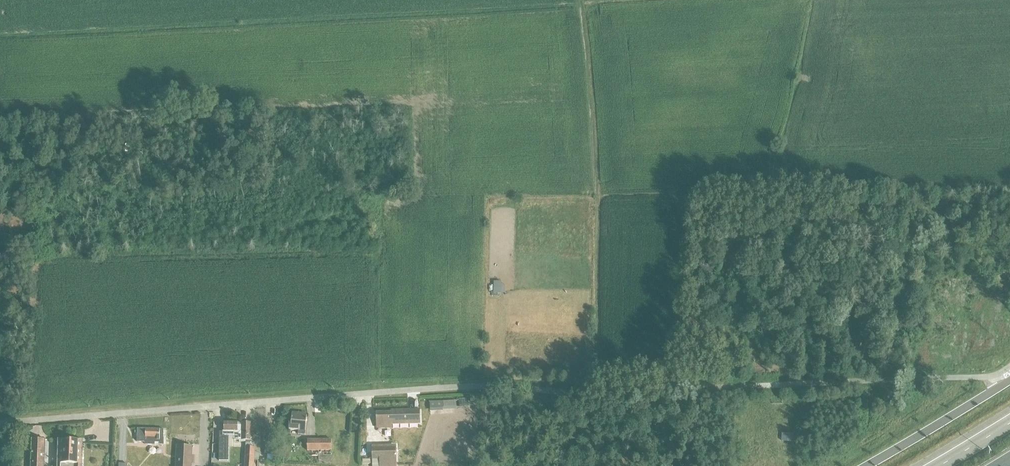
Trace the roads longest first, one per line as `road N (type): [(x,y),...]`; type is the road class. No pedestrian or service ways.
road 1 (unclassified): [(995,376),(430,390),(0,424)]
road 2 (track): [(590,391),(598,191),(582,4)]
road 3 (tertiary): [(1001,386),(870,465)]

